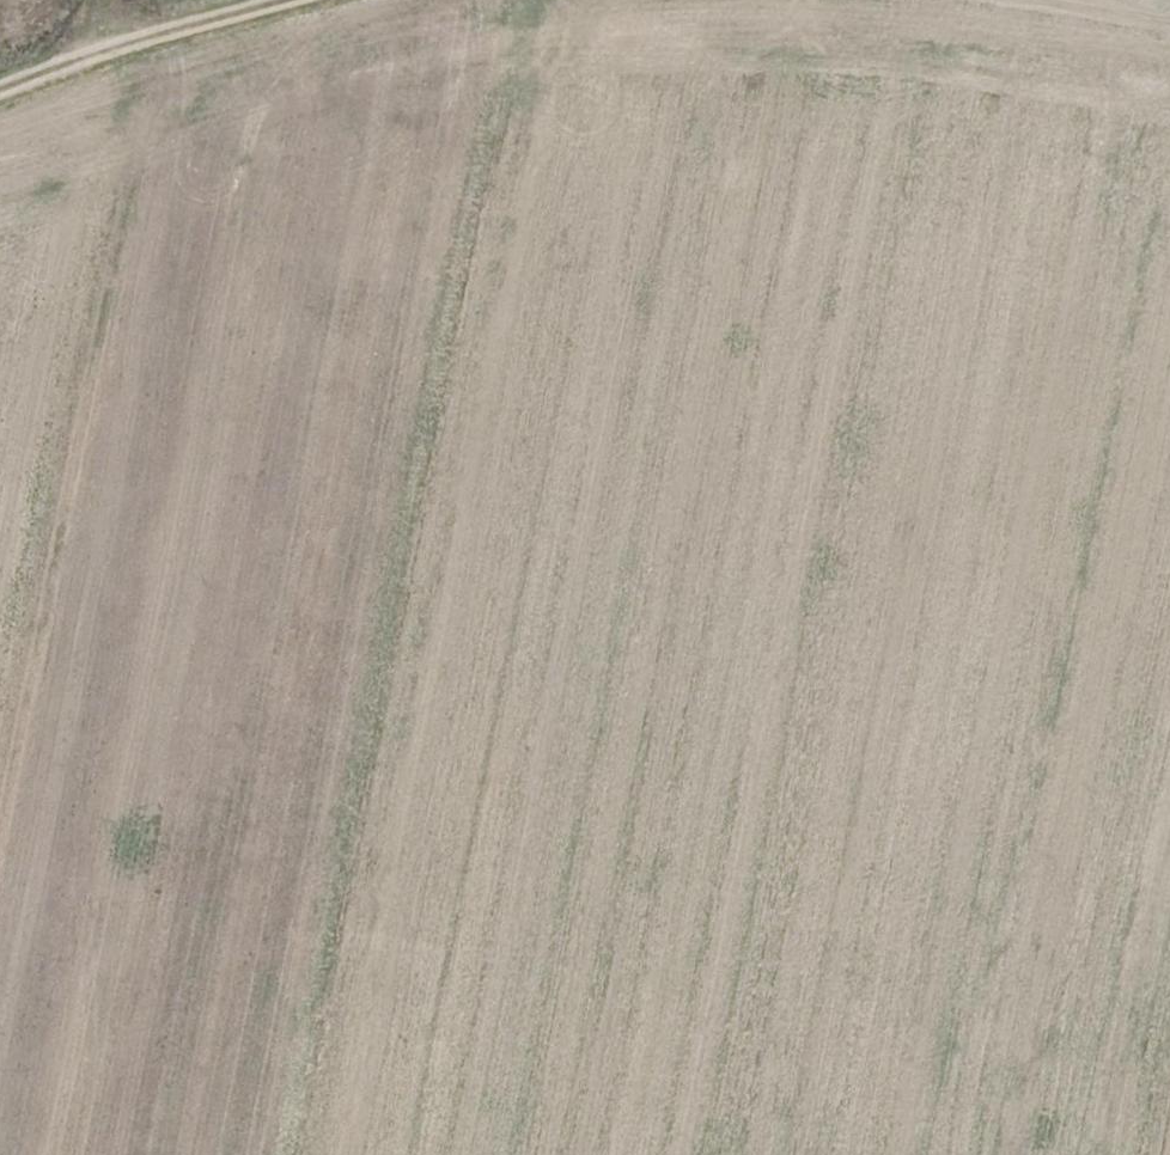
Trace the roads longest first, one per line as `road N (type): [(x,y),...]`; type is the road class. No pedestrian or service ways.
road 1 (track): [(0,98),(422,0)]

